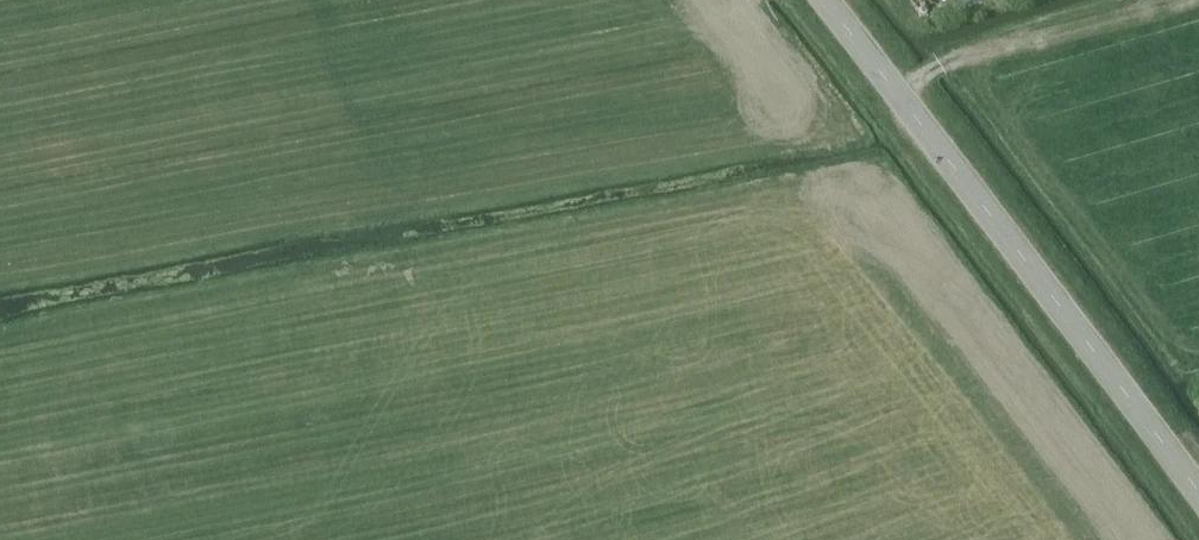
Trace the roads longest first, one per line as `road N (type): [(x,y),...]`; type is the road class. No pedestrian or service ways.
road 1 (tertiary): [(1198,493),(824,0)]

